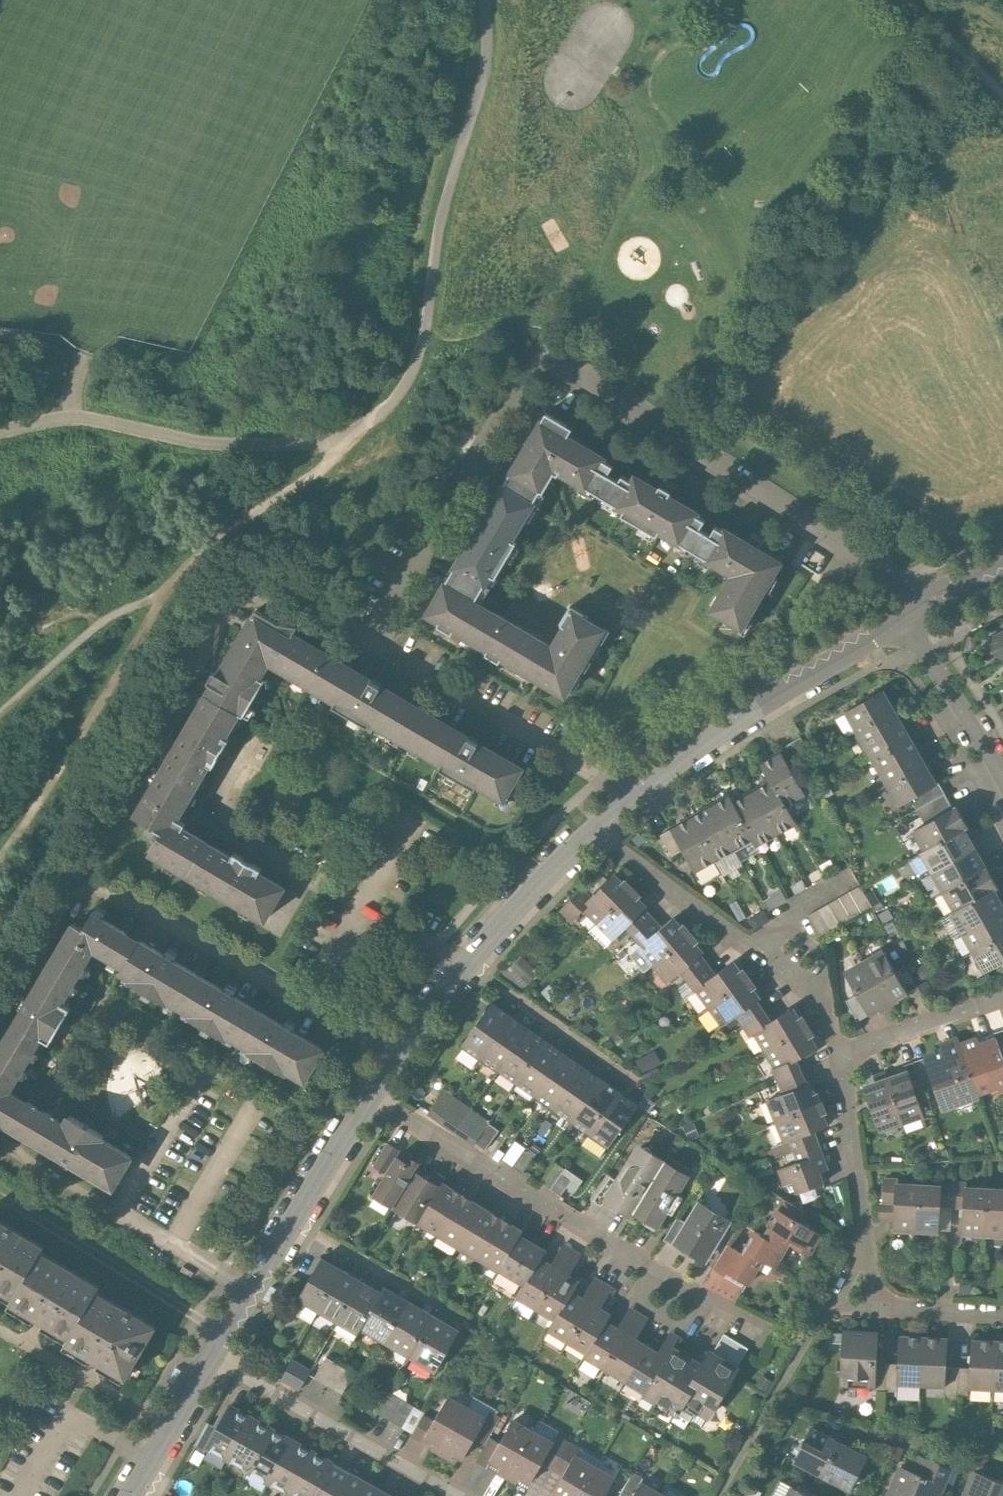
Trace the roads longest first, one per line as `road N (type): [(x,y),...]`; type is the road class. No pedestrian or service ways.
road 1 (residential): [(872,1307),(842,1055),(1002,997)]
road 2 (residential): [(372,1099),(729,1309)]
road 3 (unclassified): [(902,619),(710,739),(595,827)]
road 4 (track): [(0,432),(74,415),(196,445),(354,439)]
road 5 (unclassified): [(595,827),(475,955),(372,1099)]
road 6 (unclassified): [(372,1099),(211,1359)]
road 7 (residential): [(595,827),(827,1004)]
road 8 (residential): [(211,1359),(467,1495)]
road 9 (track): [(0,724),(118,619),(161,603)]
road 10 (residential): [(902,619),(1002,781)]
road 11 (unclassified): [(211,1359),(134,1495)]
road 12 (residential): [(1002,1314),(872,1307)]

